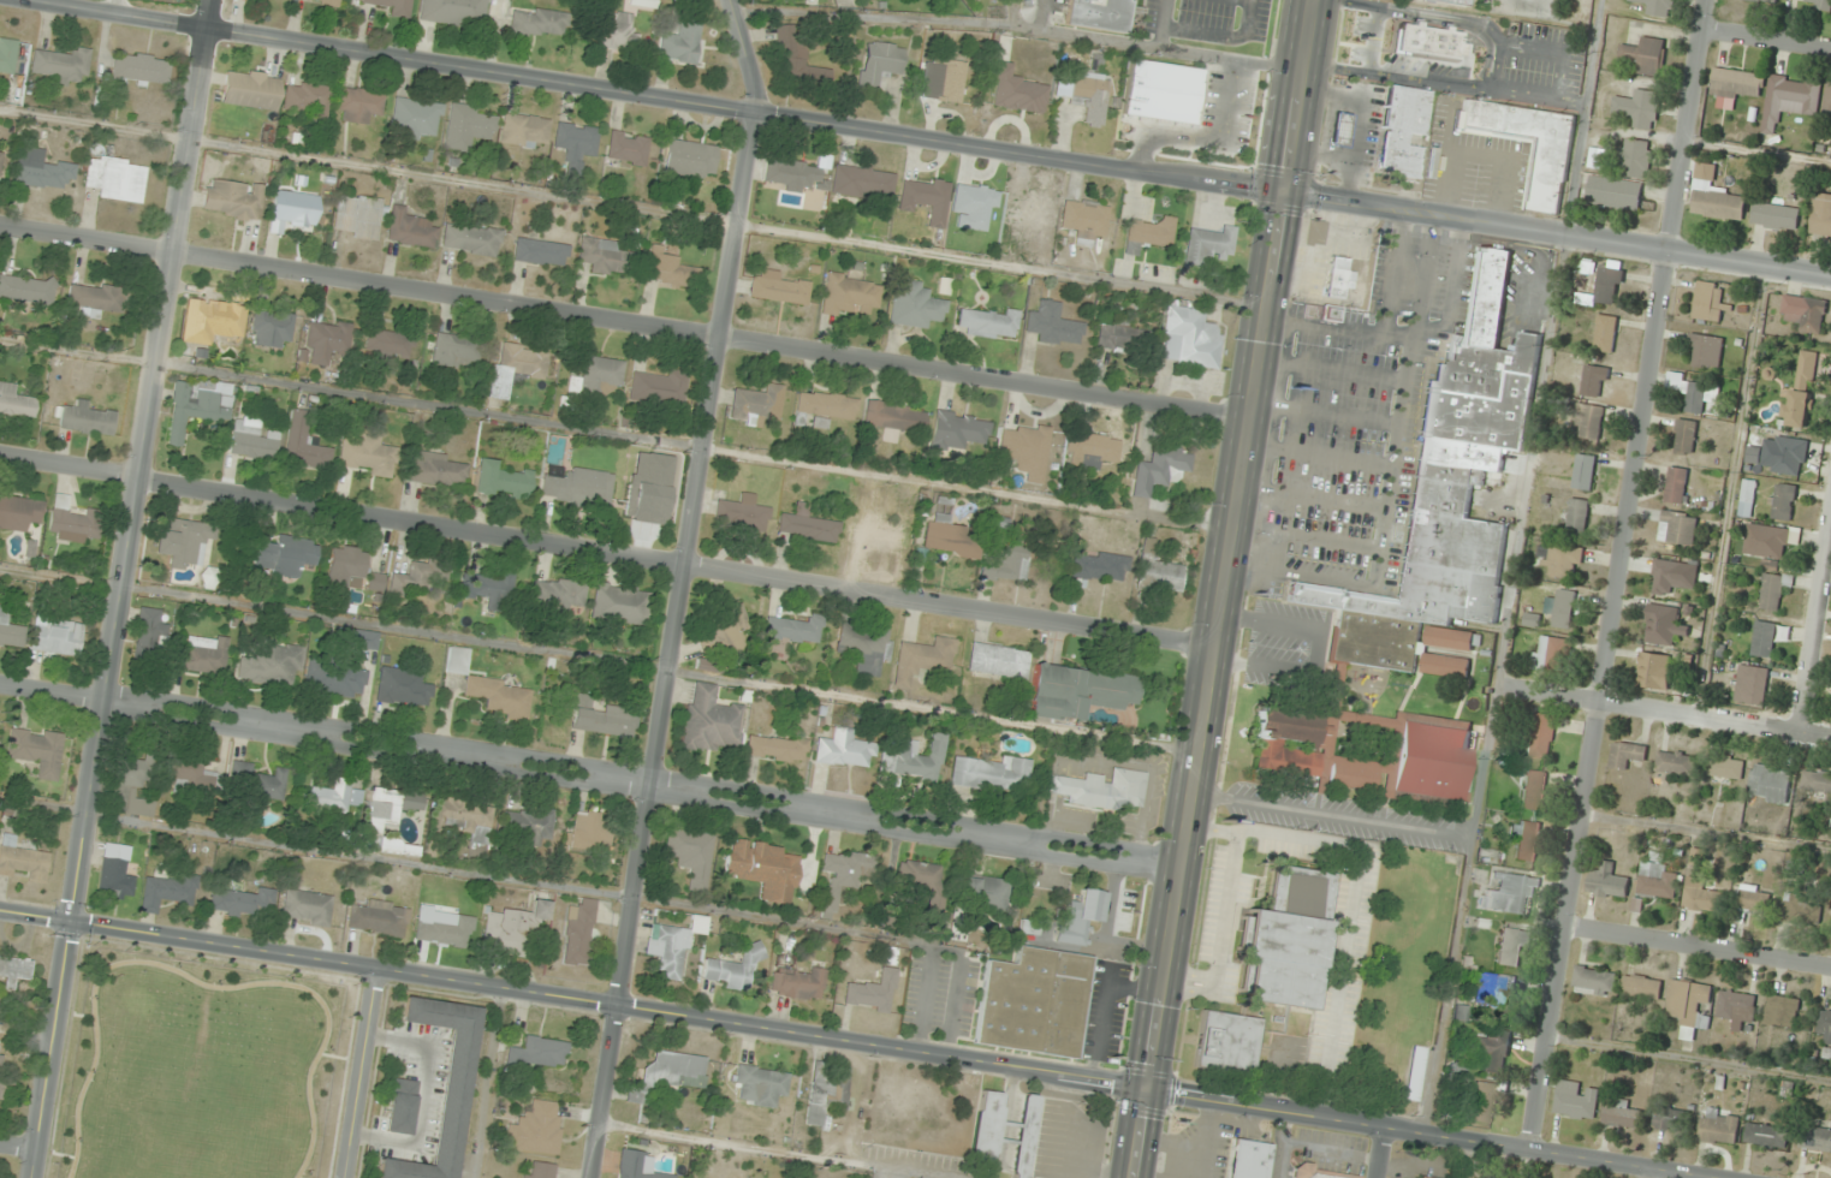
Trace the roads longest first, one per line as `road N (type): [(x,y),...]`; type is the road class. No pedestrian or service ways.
road 1 (residential): [(1181,853),(177,700),(100,697),(176,721),(1177,876)]
road 2 (tertiary): [(1830,279),(31,0)]
road 3 (residential): [(1249,416),(0,224)]
road 4 (residential): [(1213,650),(0,457)]
road 5 (residential): [(592,1177),(756,113),(727,0)]
road 6 (primary): [(1131,1177),(1312,0)]
road 7 (tertiary): [(30,1177),(210,0)]
road 8 (residential): [(1533,1149),(1711,0)]
road 9 (tertiary): [(1145,1089),(0,911)]
road 10 (secondary): [(1724,1177),(1145,1089)]
road 11 (residential): [(1830,736),(1505,688)]
road 12 (residential): [(1830,969),(1571,928)]
road 13 (residential): [(348,1177),(380,971)]
road 14 (residential): [(1797,731),(1830,527)]
road 15 (residential): [(1830,48),(1707,29)]

